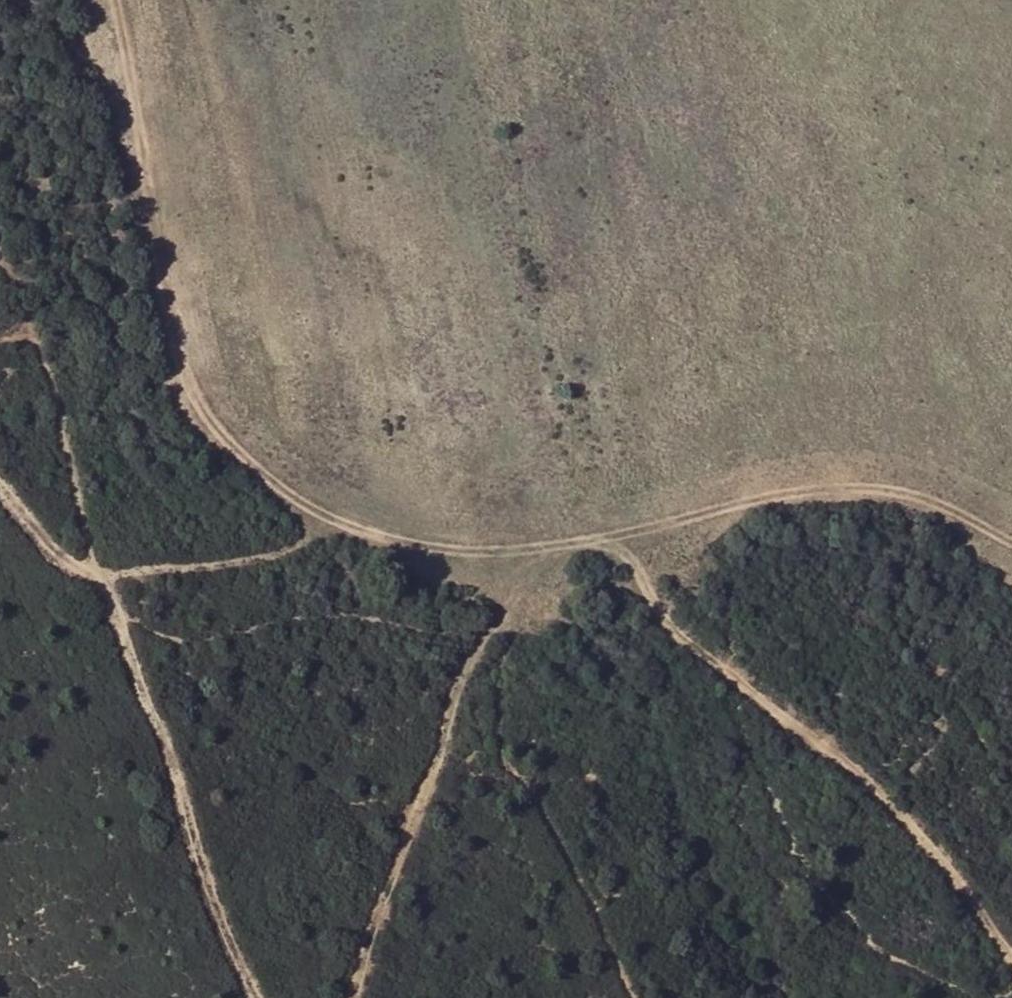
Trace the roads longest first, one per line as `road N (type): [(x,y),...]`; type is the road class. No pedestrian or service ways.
road 1 (track): [(111,0),(190,389),(220,437),(320,517),(379,534),(563,539),(676,512),(903,488),(1011,547)]
road 2 (track): [(676,512),(658,572),(677,640),(915,820),(1011,955)]

